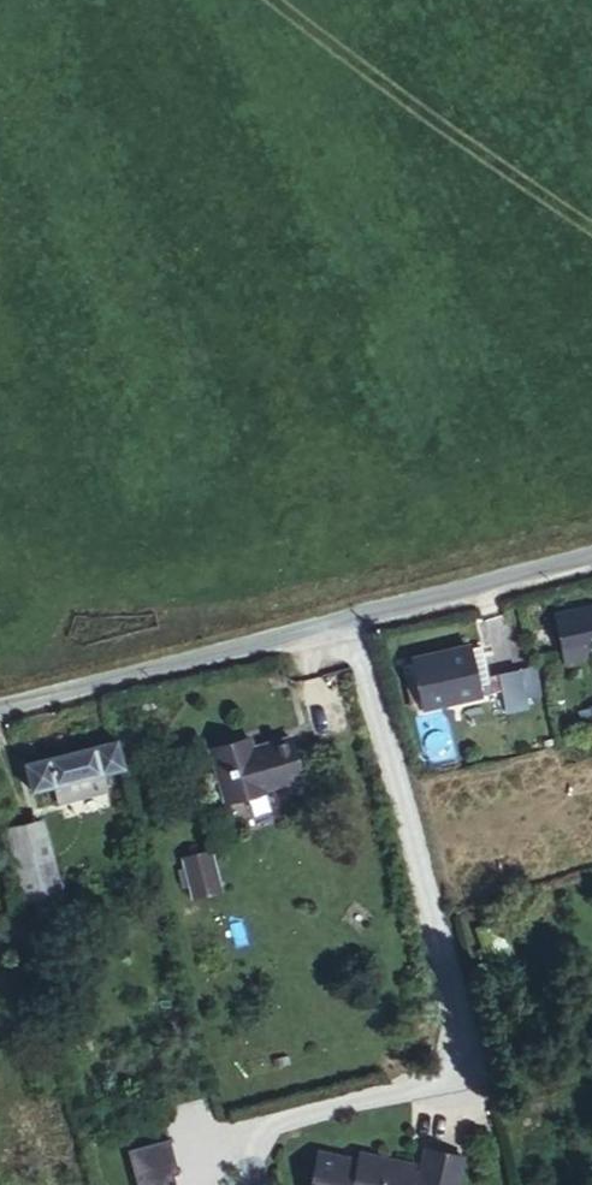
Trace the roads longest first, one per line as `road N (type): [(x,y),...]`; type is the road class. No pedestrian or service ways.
road 1 (unclassified): [(0,703),(591,543)]

